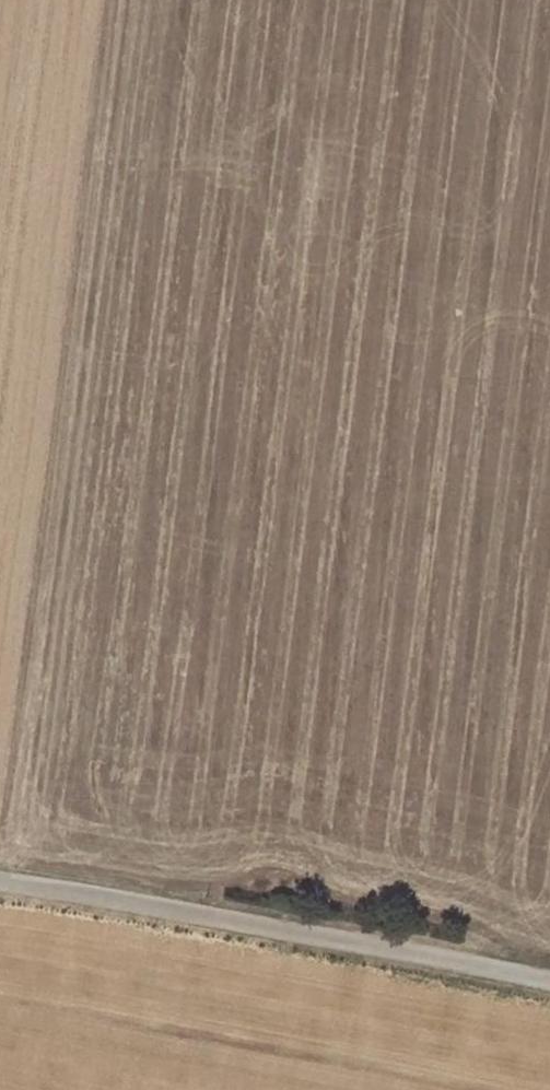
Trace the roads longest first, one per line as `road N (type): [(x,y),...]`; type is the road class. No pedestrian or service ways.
road 1 (unclassified): [(549,1000),(0,882)]

